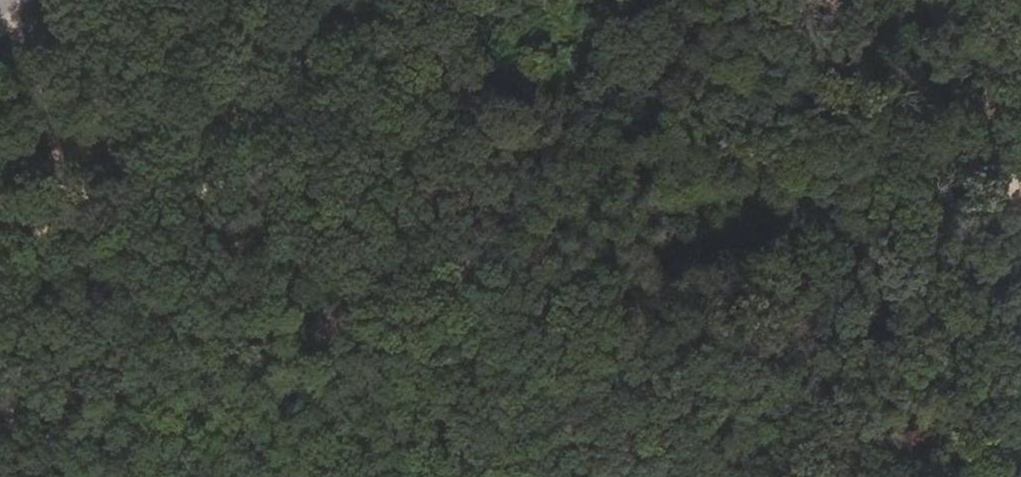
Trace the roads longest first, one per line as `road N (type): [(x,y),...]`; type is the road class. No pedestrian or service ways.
road 1 (track): [(0,11),(82,215)]
road 2 (track): [(962,62),(1020,229)]

